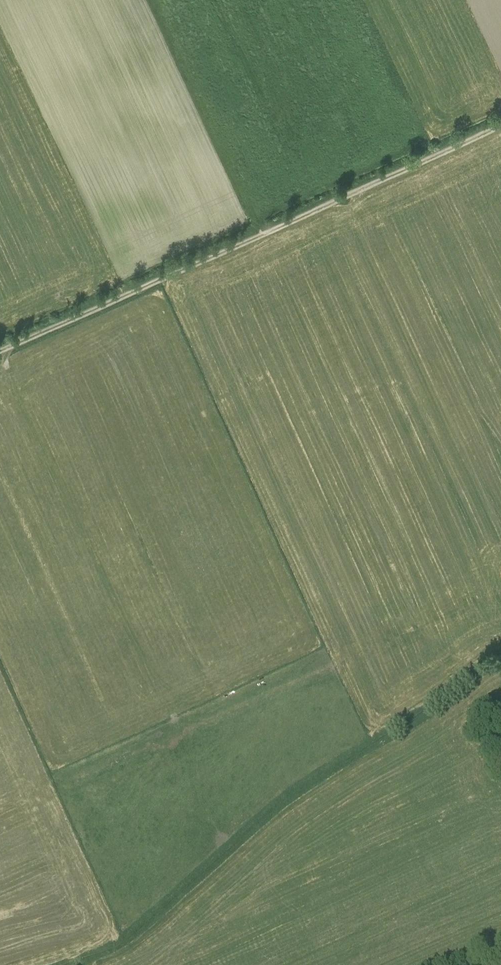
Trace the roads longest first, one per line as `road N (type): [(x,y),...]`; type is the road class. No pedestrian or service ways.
road 1 (track): [(500,126),(0,354)]

